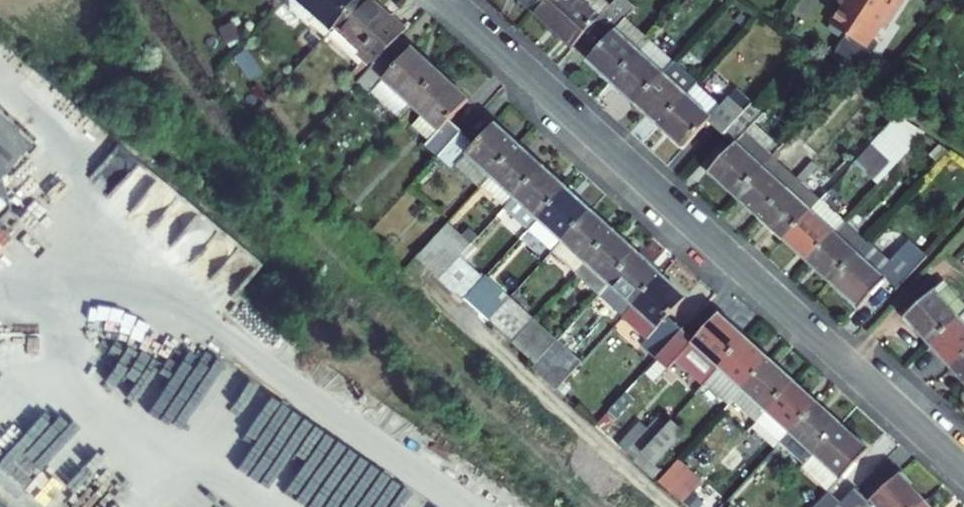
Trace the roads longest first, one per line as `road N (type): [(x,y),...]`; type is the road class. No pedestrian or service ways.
road 1 (residential): [(963,470),(447,0)]

